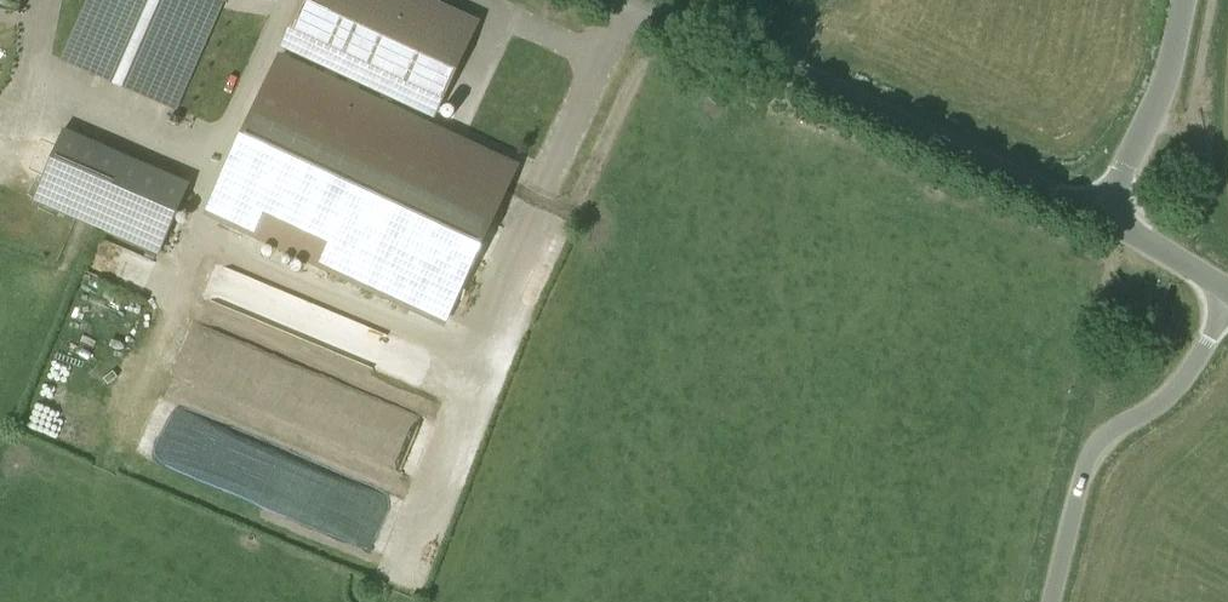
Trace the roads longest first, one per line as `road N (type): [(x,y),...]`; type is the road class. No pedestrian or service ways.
road 1 (unclassified): [(1095,212),(635,0)]
road 2 (unclassified): [(1052,601),(1093,454),(1114,431),(1172,398),(1227,306)]
road 3 (unclassified): [(1095,212),(1161,102),(1187,0)]
road 4 (unclassified): [(1227,292),(1095,212)]

